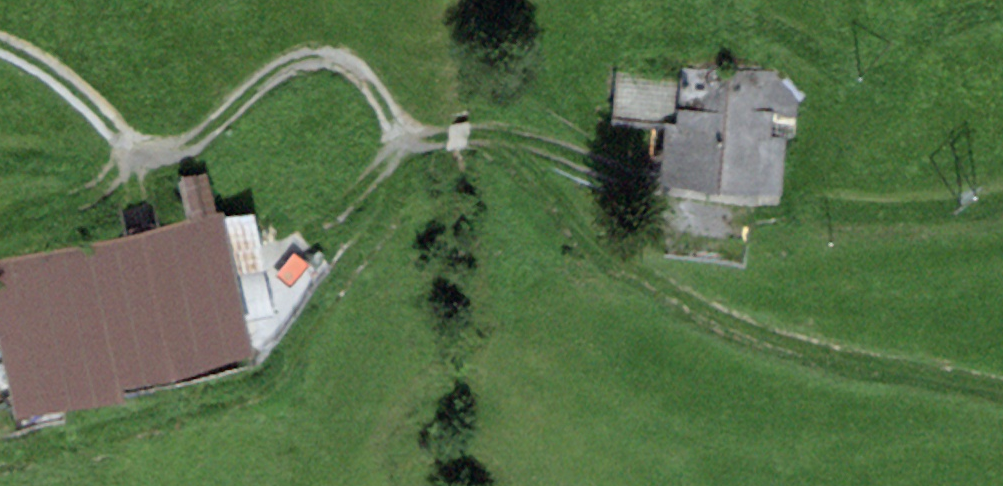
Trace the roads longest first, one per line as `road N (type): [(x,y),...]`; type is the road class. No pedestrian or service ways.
road 1 (track): [(0,43),(50,70),(142,149),(201,137),(272,73),(309,57),(351,69),(385,107),(404,149),(478,137),(511,148),(592,235),(726,321),(846,360),(1002,388)]
road 2 (track): [(0,460),(259,379),(374,228),(404,149),(340,218)]
road 3 (track): [(511,148),(586,161),(655,203),(780,217),(957,210),(1002,199)]
road 4 (track): [(0,222),(138,187),(132,143),(0,163)]
road 5 (track): [(780,217),(918,39),(1002,5)]

